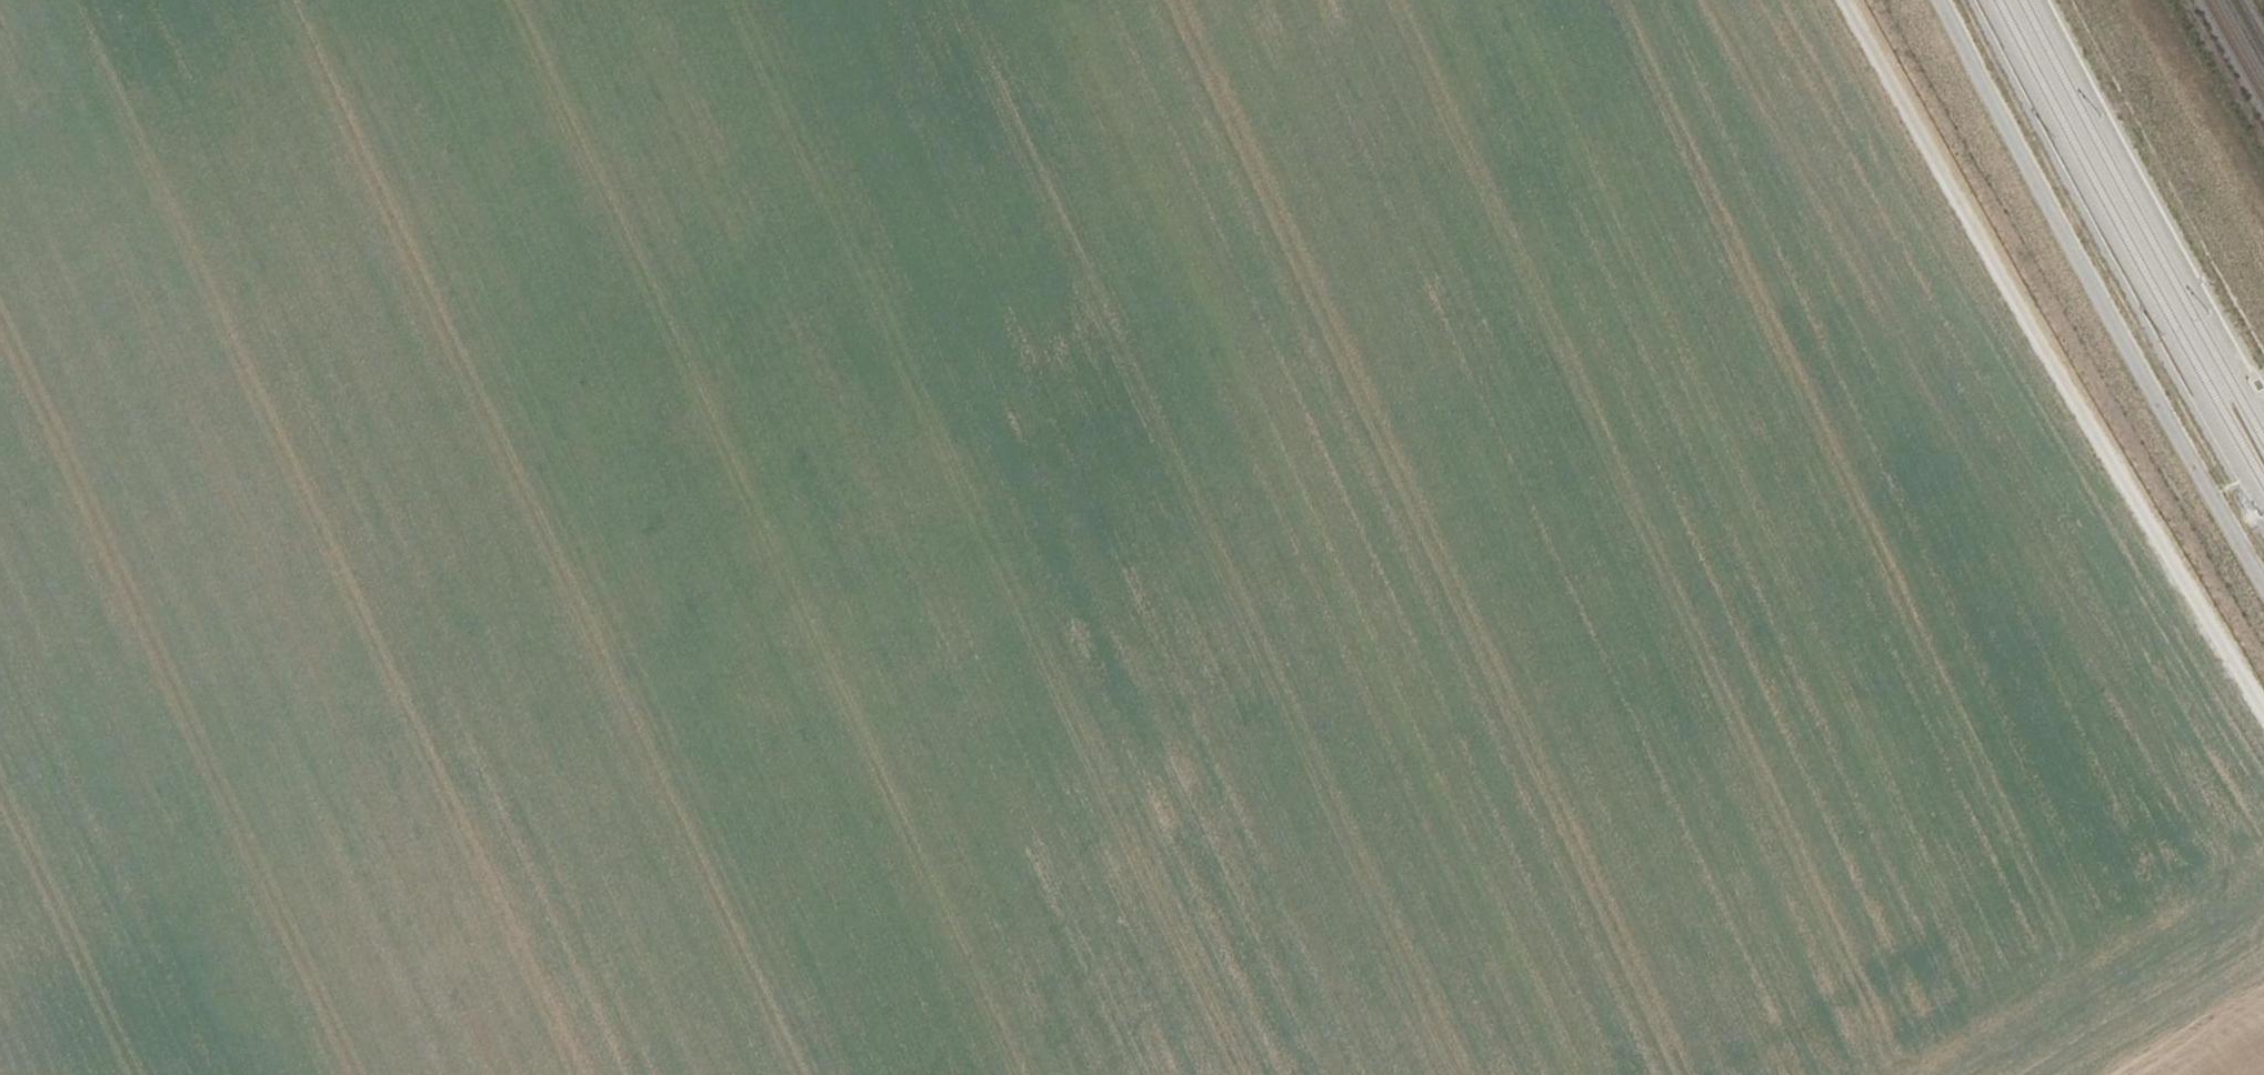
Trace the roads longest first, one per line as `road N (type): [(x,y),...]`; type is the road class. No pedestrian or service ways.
road 1 (track): [(2263,687),(1843,0)]
road 2 (track): [(2263,579),(1998,114),(1941,0)]

